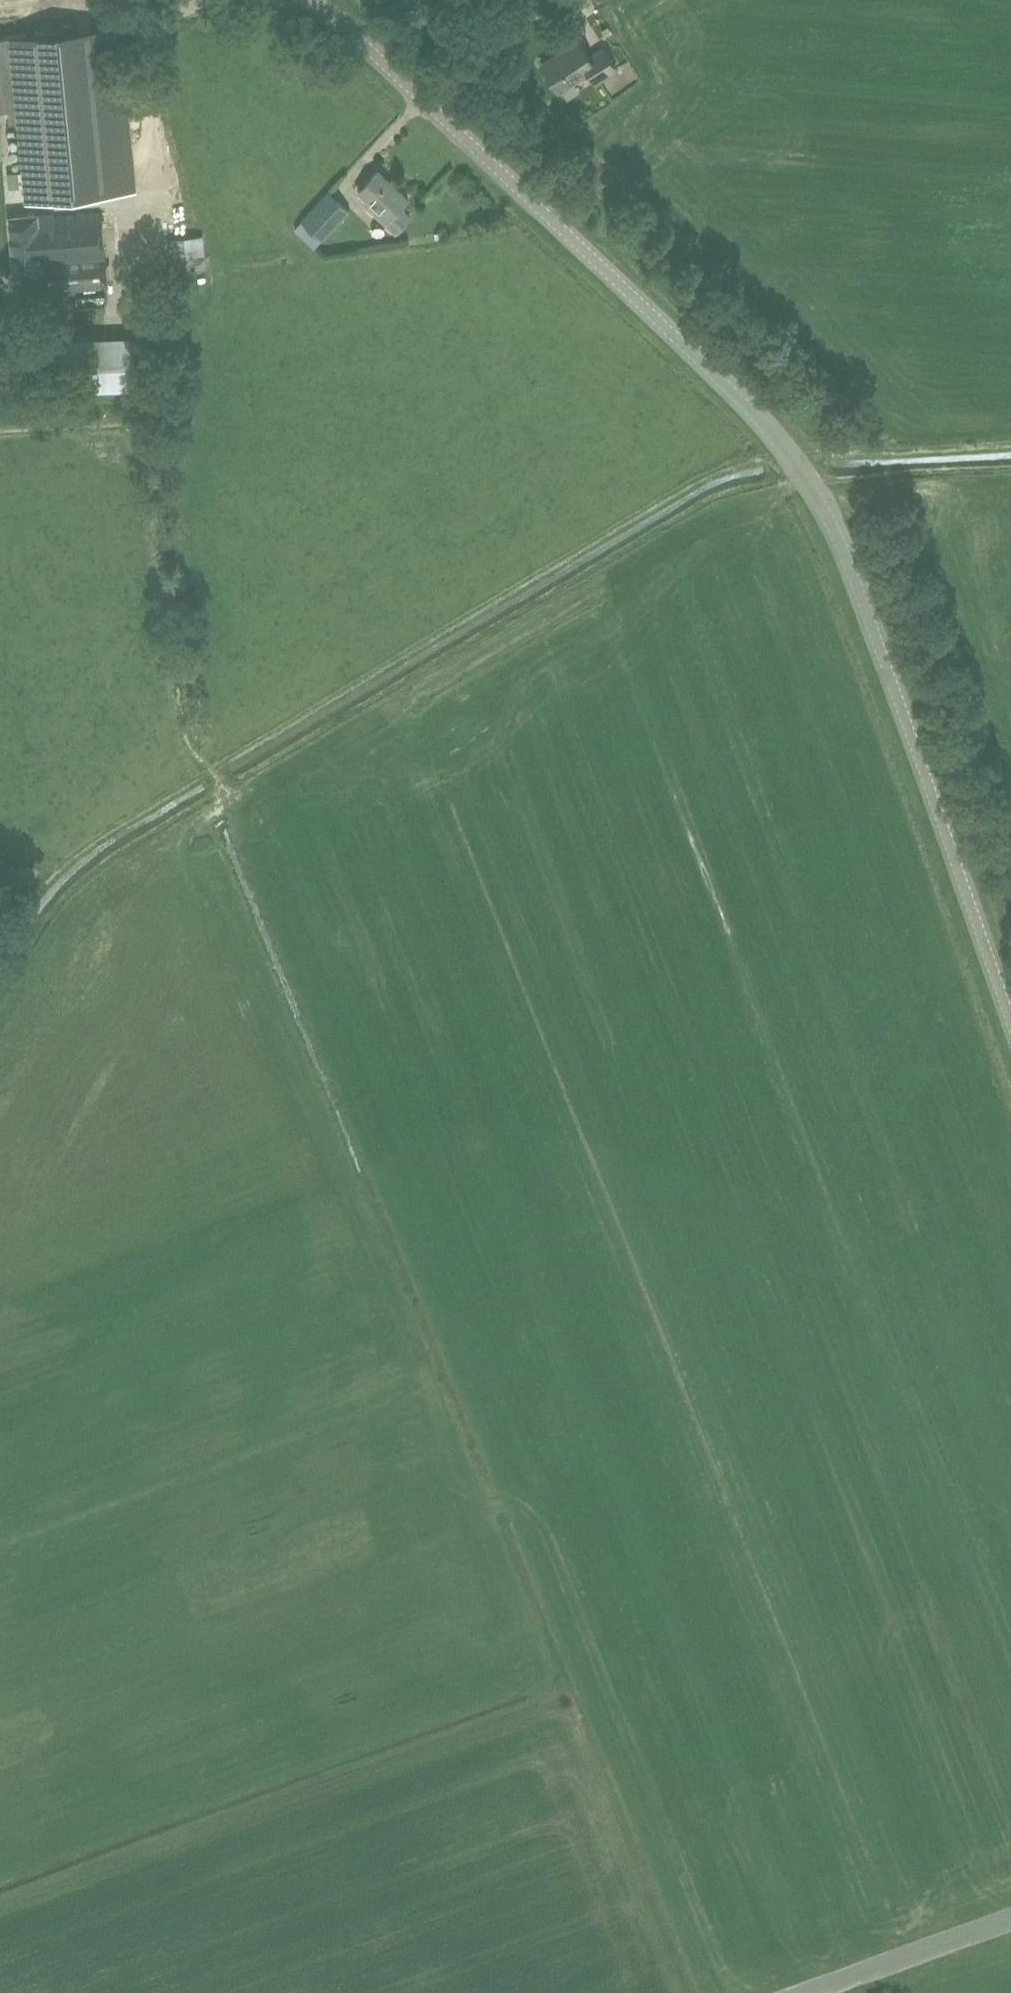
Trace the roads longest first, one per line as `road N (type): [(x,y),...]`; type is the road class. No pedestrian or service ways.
road 1 (tertiary): [(1010,1019),(847,557),(810,485),(756,416),(317,0)]

